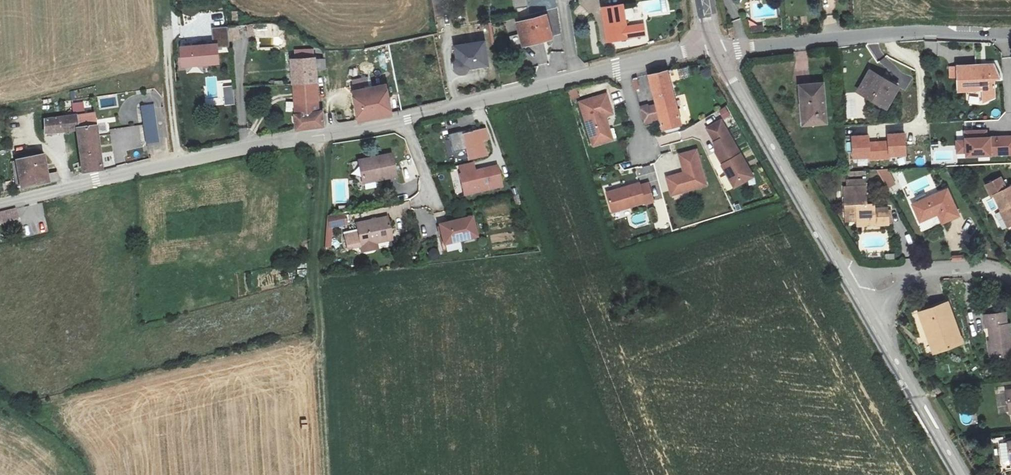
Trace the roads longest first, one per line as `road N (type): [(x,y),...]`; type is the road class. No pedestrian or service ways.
road 1 (unclassified): [(0,202),(408,119),(712,43)]
road 2 (unclassified): [(718,57),(906,32),(1010,37)]
road 3 (unclassified): [(859,303),(718,57)]
road 4 (track): [(318,136),(317,346)]
road 5 (unclassified): [(958,474),(859,303)]
road 6 (residential): [(1010,278),(989,266),(941,268),(898,279),(859,303)]

